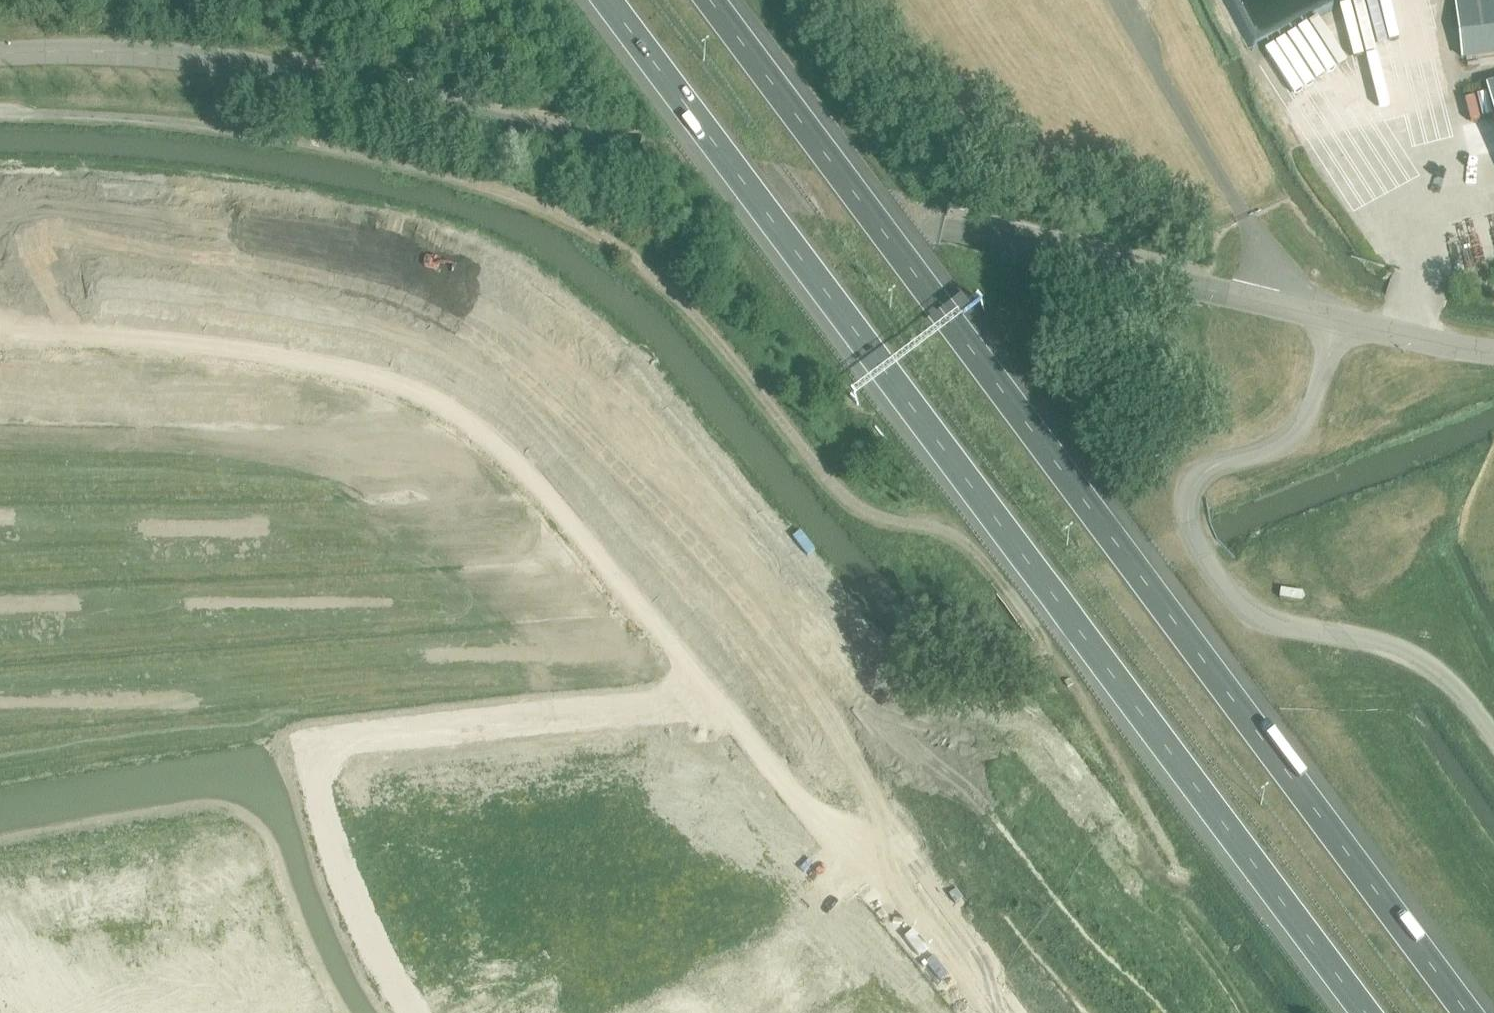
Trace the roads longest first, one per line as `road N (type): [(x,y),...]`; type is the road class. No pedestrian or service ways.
road 1 (track): [(1170,890),(1175,870),(1159,834),(1011,595),(963,541),(849,503),(672,294),(629,255),(531,203),(313,146),(219,129),(0,118)]
road 2 (motorway): [(607,0),(1368,1012)]
road 3 (motorway): [(1467,1012),(709,0)]
road 4 (unclassified): [(953,227),(283,72),(82,52),(0,56)]
road 5 (unclassified): [(1493,750),(1438,674),(1407,654),(1270,626),(1214,573),(1189,523),(1189,492),(1199,476),(1290,439),(1311,406),(1334,322)]
road 6 (residential): [(191,379),(324,372),(412,397),(485,446),(584,541),(701,690)]
road 7 (residential): [(304,752),(701,690)]
road 8 (residential): [(294,717),(191,379)]
road 9 (residential): [(0,774),(294,717)]
road 10 (residential): [(410,1012),(356,909),(304,752)]
road 11 (unclassified): [(953,227),(1207,290)]
road 12 (residential): [(701,690),(856,890)]
road 13 (residential): [(688,1012),(856,890)]
road 14 (residential): [(191,379),(152,367),(0,358)]
road 15 (unclassified): [(1493,352),(1334,322)]
road 16 (residential): [(856,890),(951,1012)]
road 17 (residential): [(495,1012),(617,938)]
road 18 (unclassified): [(1334,322),(1207,290)]

